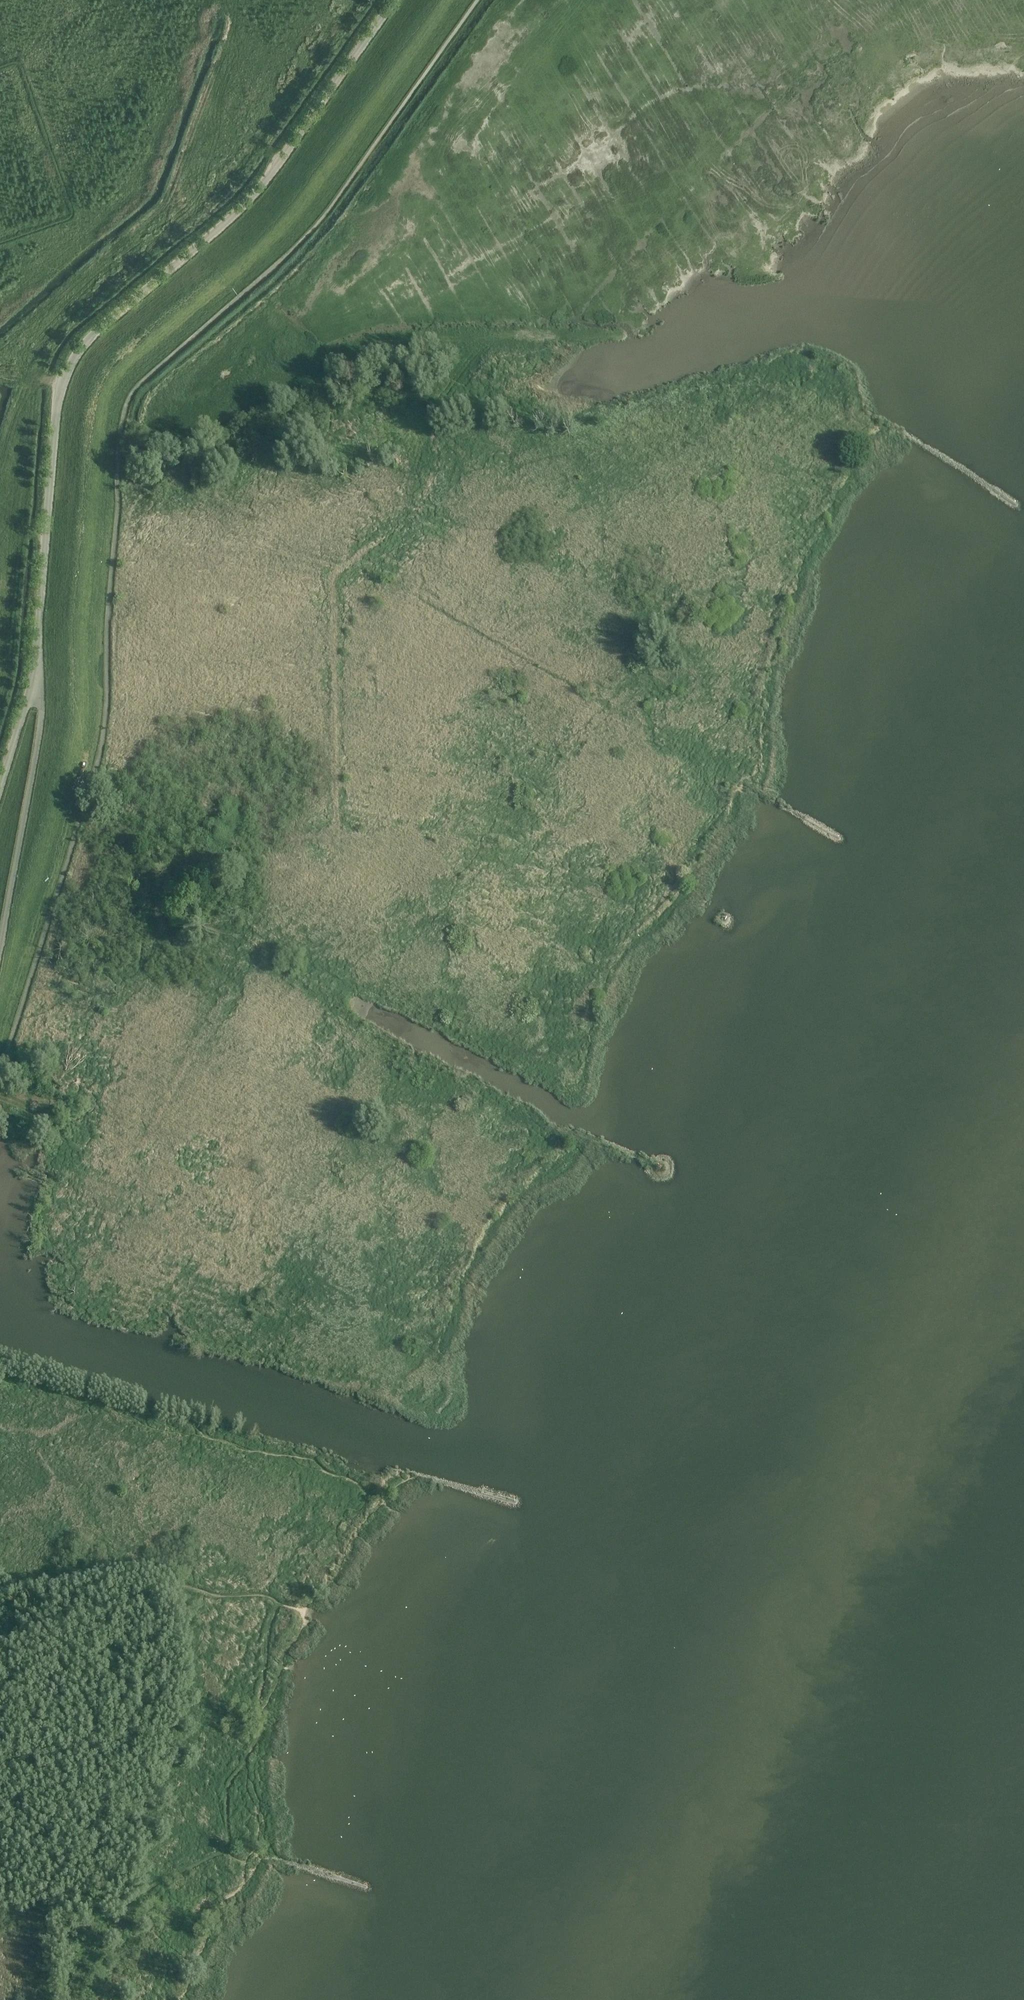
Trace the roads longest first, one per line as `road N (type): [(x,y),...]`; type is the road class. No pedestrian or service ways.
road 1 (unclassified): [(37,665),(59,388),(73,358),(267,178),(395,0)]
road 2 (unclassified): [(0,945),(40,720),(37,665)]
road 3 (unclassified): [(0,793),(37,665)]

